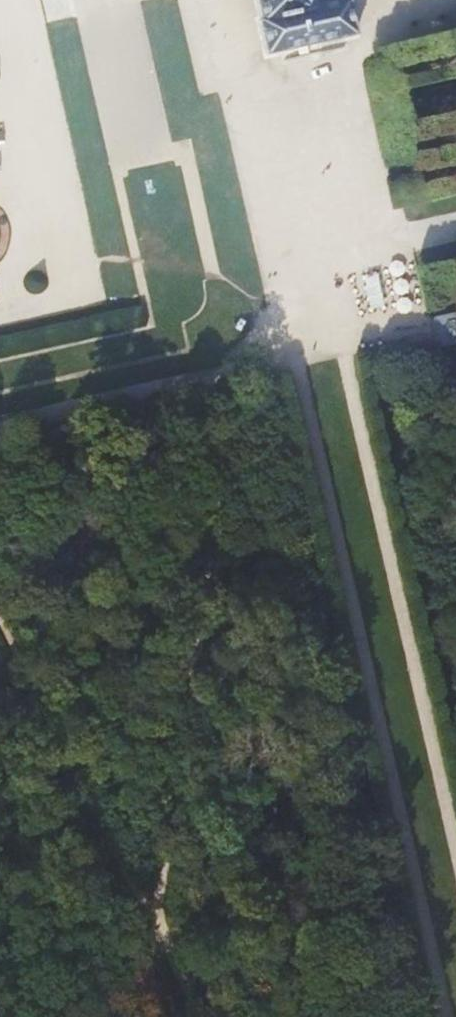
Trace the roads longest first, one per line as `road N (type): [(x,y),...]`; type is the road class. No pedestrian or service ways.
road 1 (track): [(228,376),(150,910)]
road 2 (track): [(31,0),(98,294),(0,316)]
road 3 (track): [(150,910),(0,600)]
road 4 (track): [(137,996),(0,697)]
road 5 (track): [(283,250),(455,214)]
road 6 (track): [(246,80),(283,250)]
road 7 (track): [(207,1016),(150,910)]

